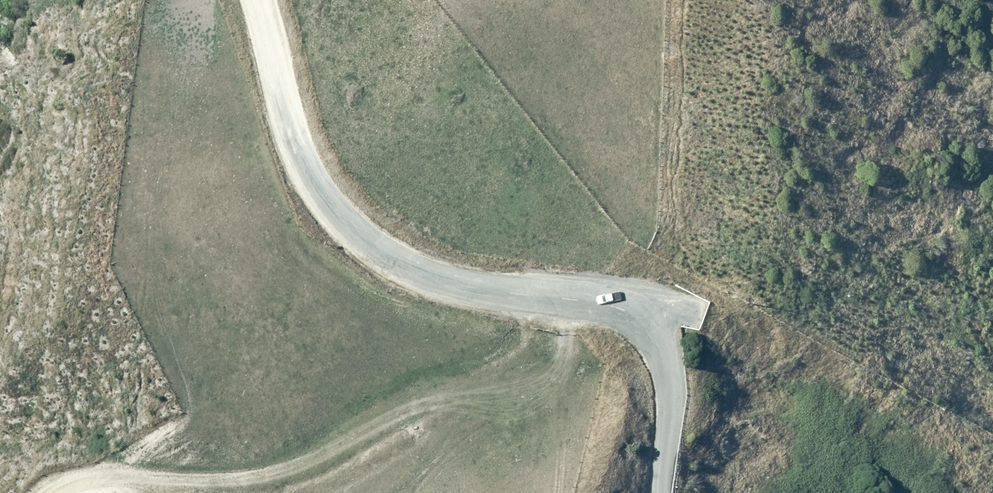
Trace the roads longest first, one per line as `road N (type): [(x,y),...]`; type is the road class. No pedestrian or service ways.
road 1 (tertiary): [(246,0),(313,199),(420,286),(642,317),(671,341),(669,492)]
road 2 (track): [(570,307),(564,346),(540,366),(297,462),(101,492)]

